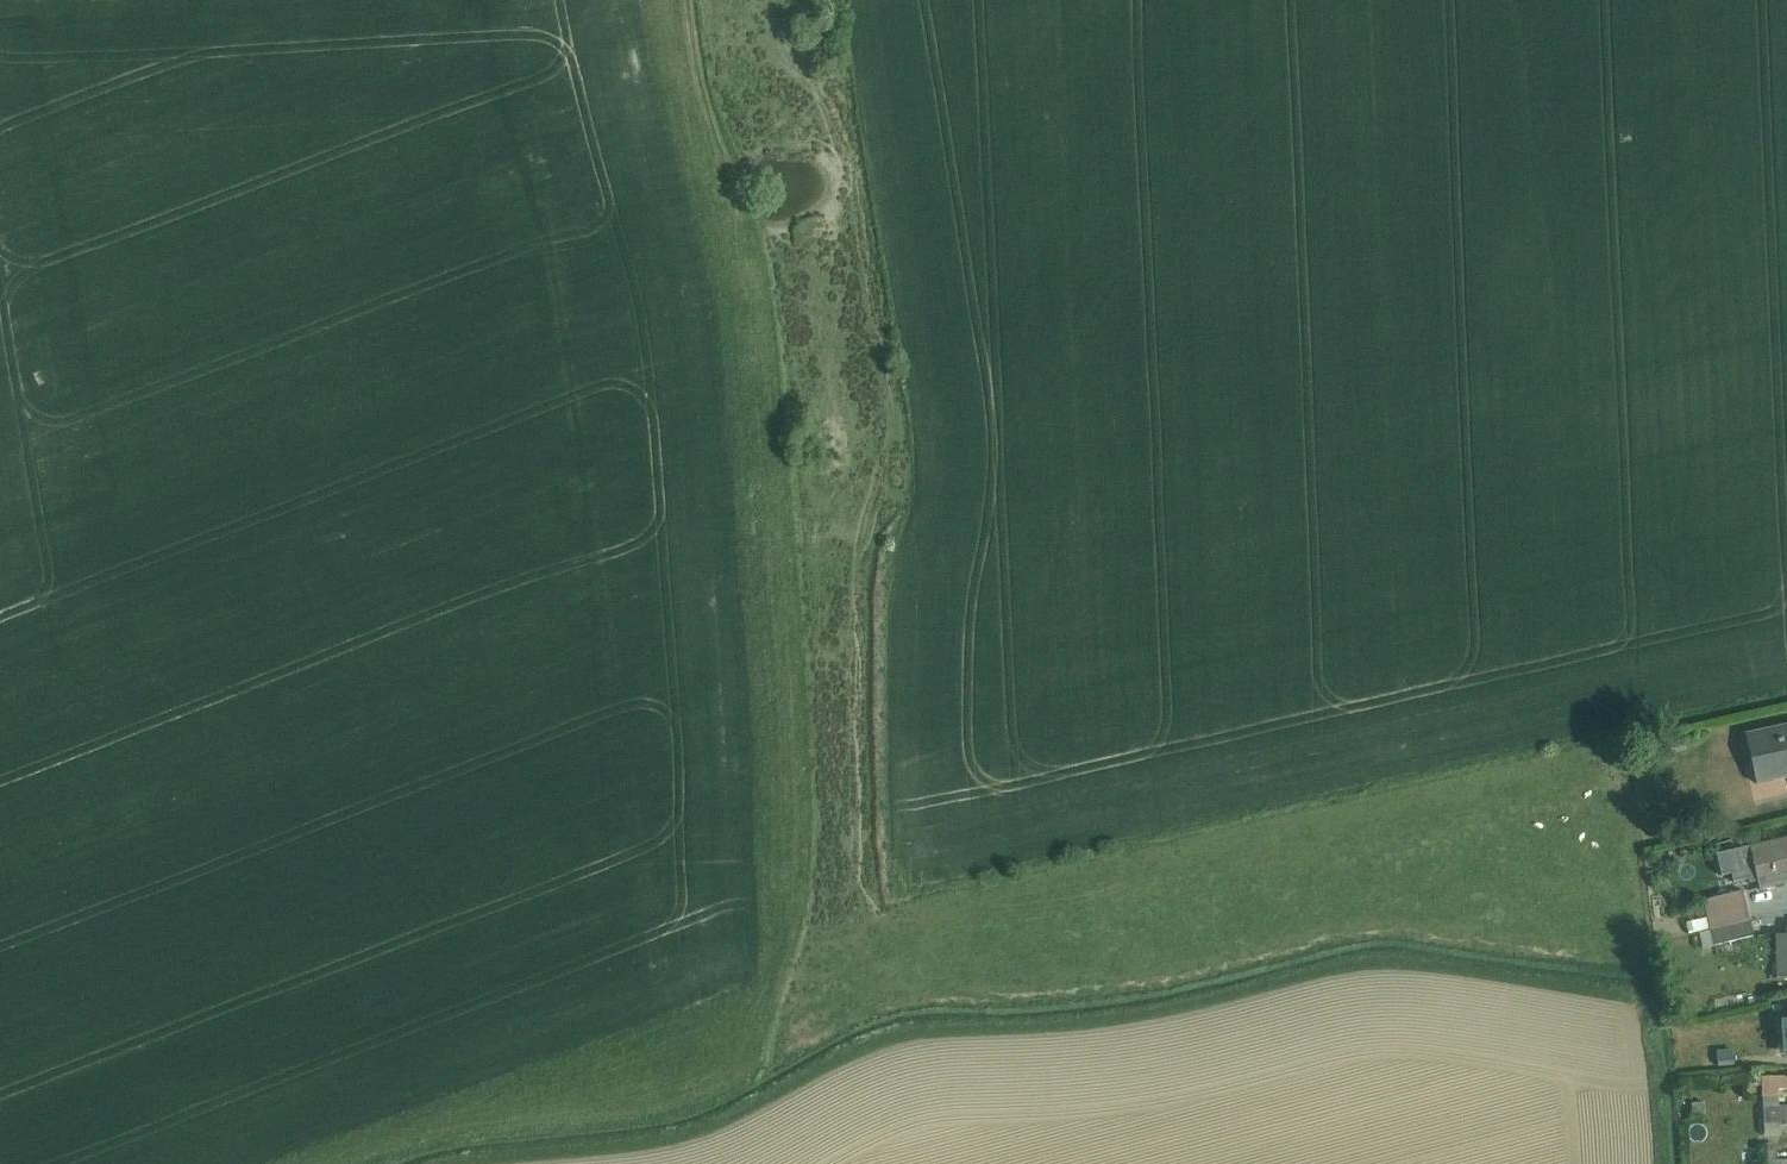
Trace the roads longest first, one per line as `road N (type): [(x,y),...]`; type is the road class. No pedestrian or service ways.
road 1 (track): [(688,0),(707,108),(758,245),(773,334),(805,796),(802,891),(785,973)]

